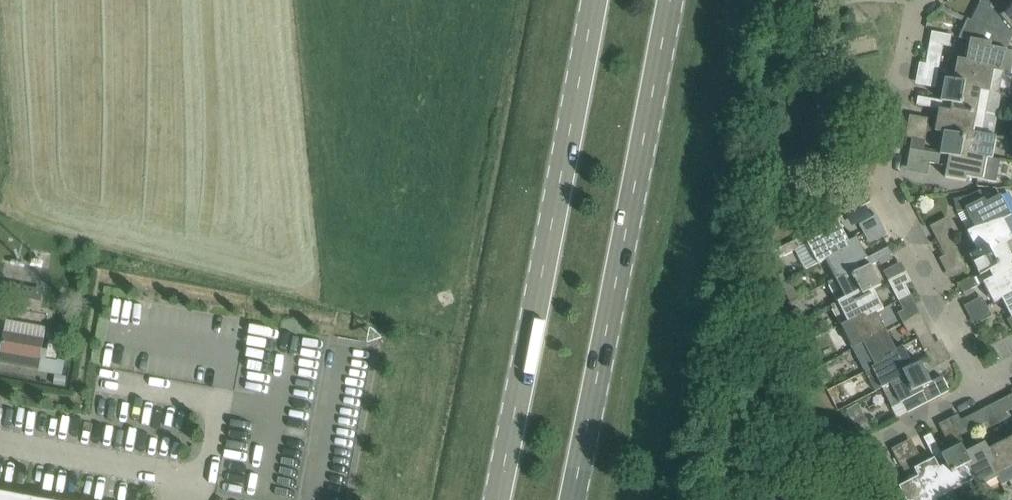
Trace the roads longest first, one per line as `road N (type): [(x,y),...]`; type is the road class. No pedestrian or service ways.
road 1 (secondary): [(572,499),(671,0)]
road 2 (secondary): [(584,0),(485,499)]
road 3 (residential): [(977,390),(889,217),(884,181),(921,0)]
road 4 (residential): [(868,448),(977,390)]

